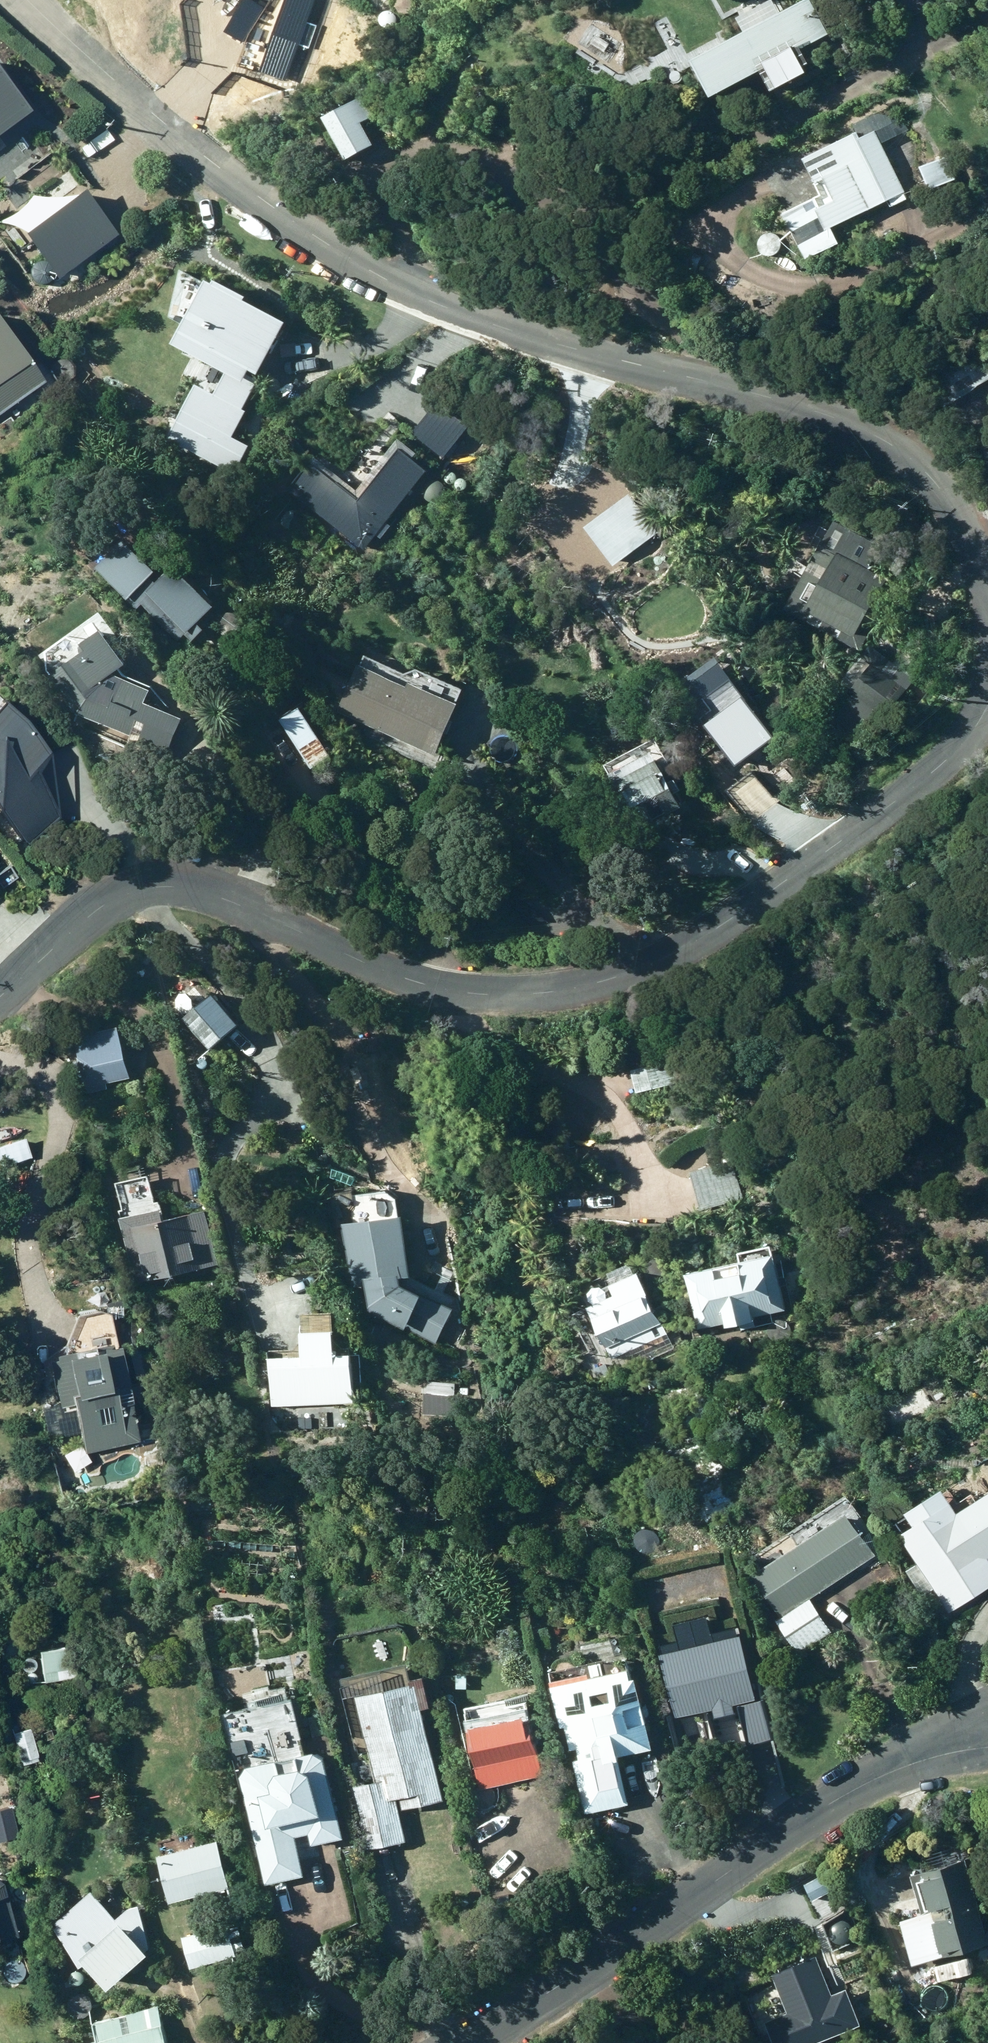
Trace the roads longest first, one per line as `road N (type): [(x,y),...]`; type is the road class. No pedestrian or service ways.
road 1 (residential): [(987,584),(957,508),(900,448),(785,401),(516,331),(371,272),(167,125),(31,0)]
road 2 (residential): [(0,997),(107,904),(147,889),(191,888),(237,903),(395,975),(454,992),(520,995),(588,986),(696,941),(833,848),(951,757),(987,707)]
road 3 (residential): [(987,1746),(894,1769),(793,1827),(465,2042)]

